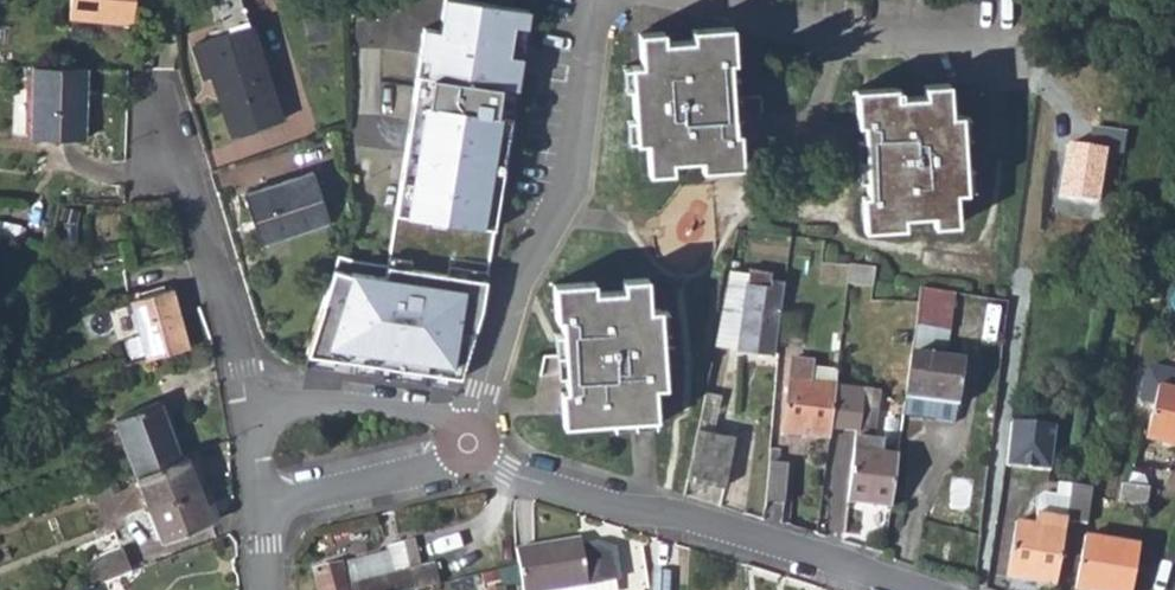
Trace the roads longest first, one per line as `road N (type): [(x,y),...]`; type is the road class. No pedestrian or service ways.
road 1 (residential): [(596,0),(571,196),(532,253),(468,444)]
road 2 (residential): [(468,444),(539,489),(904,589)]
road 3 (residential): [(163,154),(191,185),(228,295),(254,425)]
road 4 (residential): [(982,53),(710,0)]
road 5 (residential): [(468,444),(441,424),(395,411),(327,407),(254,425)]
road 6 (residential): [(265,506),(443,468),(468,444)]

